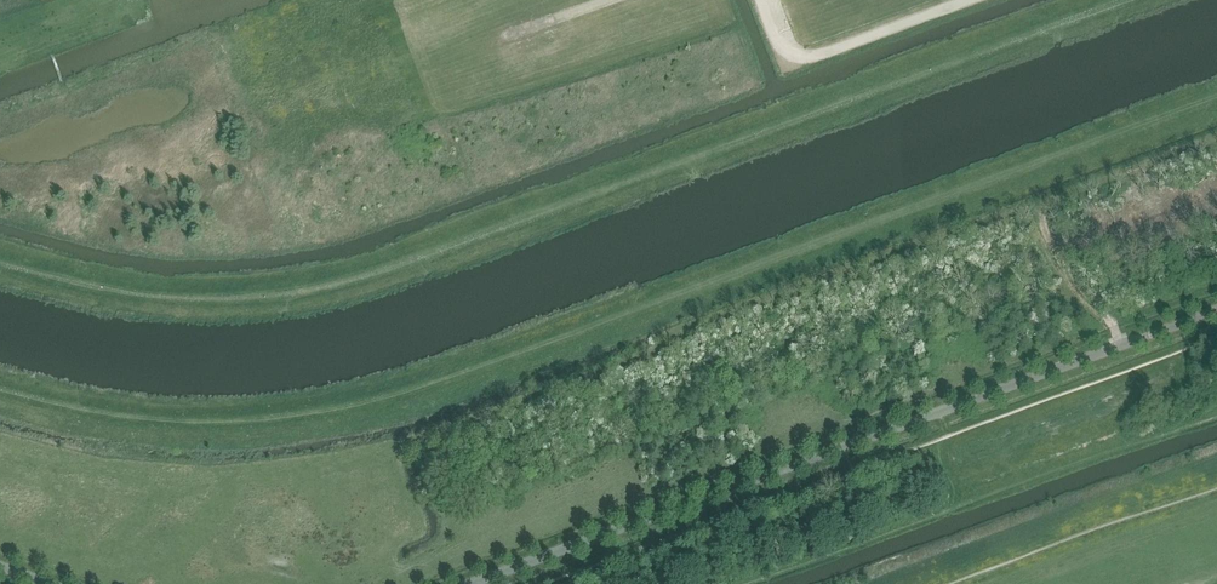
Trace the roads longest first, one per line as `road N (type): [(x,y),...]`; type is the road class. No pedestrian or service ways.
road 1 (unclassified): [(471,583),(1216,310)]
road 2 (track): [(970,0),(803,57),(778,42),(763,0)]

